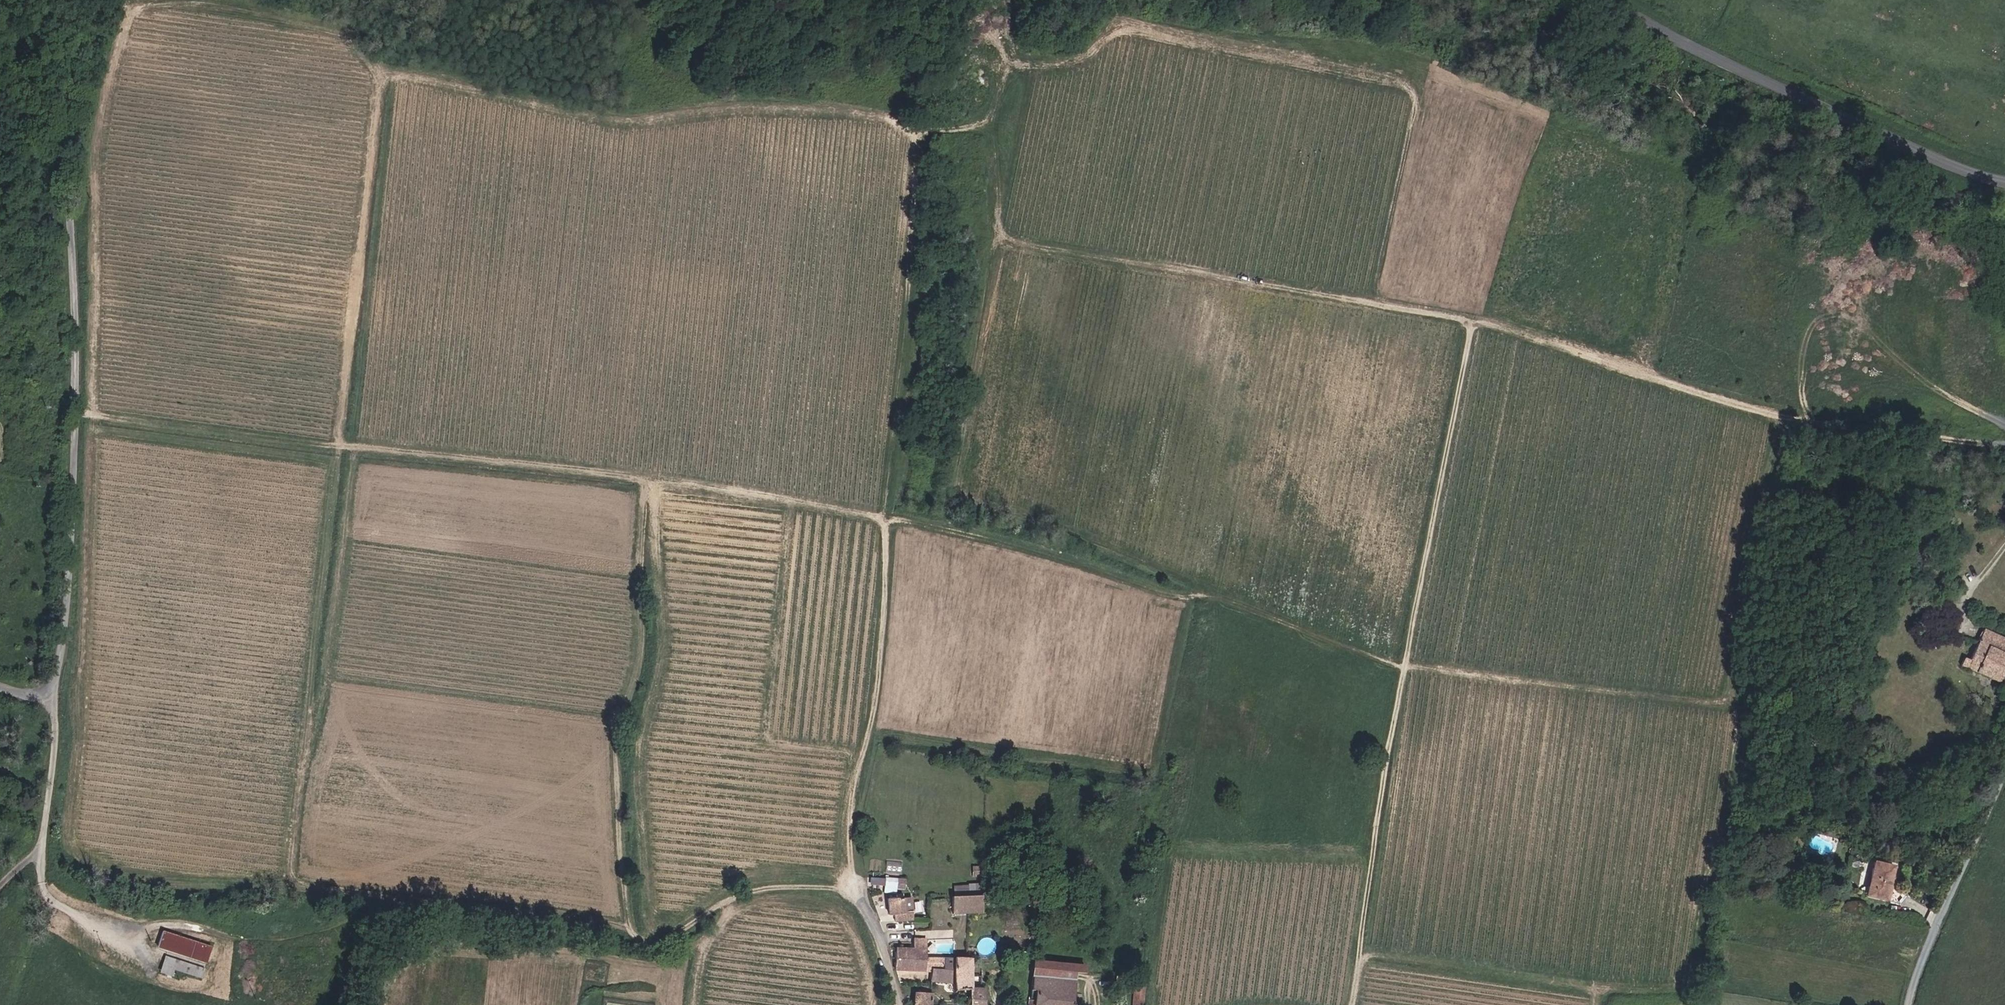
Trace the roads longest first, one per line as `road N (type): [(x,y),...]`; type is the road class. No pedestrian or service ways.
road 1 (track): [(43,843),(72,878),(171,900),(290,901),(651,942),(688,932),(761,888),(792,882),(862,898),(848,817),(877,698),(885,519),(1038,553),(1160,592),(1229,600),(1406,668),(1718,701),(1733,694),(1742,658),(1750,548),(1782,412)]
road 2 (track): [(1351,1004),(1417,597),(1474,321),(1006,237),(999,231),(990,116)]
road 3 (track): [(635,939),(626,927),(561,914),(337,889),(292,876),(381,63)]
road 4 (track): [(75,412),(686,483),(885,519)]
road 5 (track): [(907,125),(865,112),(733,102),(638,116),(606,111),(389,66),(330,25),(213,0)]
road 6 (unclassified): [(56,679),(73,532),(78,189),(0,22)]
road 7 (track): [(1474,321),(1749,407),(2004,443)]
road 8 (track): [(1411,311),(1383,286),(1382,266),(1418,110),(1405,77),(1382,66),(1139,18)]
road 9 (track): [(654,482),(659,657),(637,761),(656,941)]
road 10 (track): [(643,481),(640,660),(617,743),(626,927)]
road 11 (tertiary): [(2004,180),(1818,103),(1610,0)]
road 12 (track): [(137,0),(94,164),(93,414)]
road 13 (track): [(907,125),(915,139),(908,303),(885,519)]
road 14 (track): [(693,1004),(699,961),(714,932),(766,901),(837,912),(856,935),(871,1004)]
road 15 (track): [(915,139),(990,116),(1009,68),(1073,61),(1139,18)]
road 16 (unclassified): [(2004,770),(1909,1004)]

